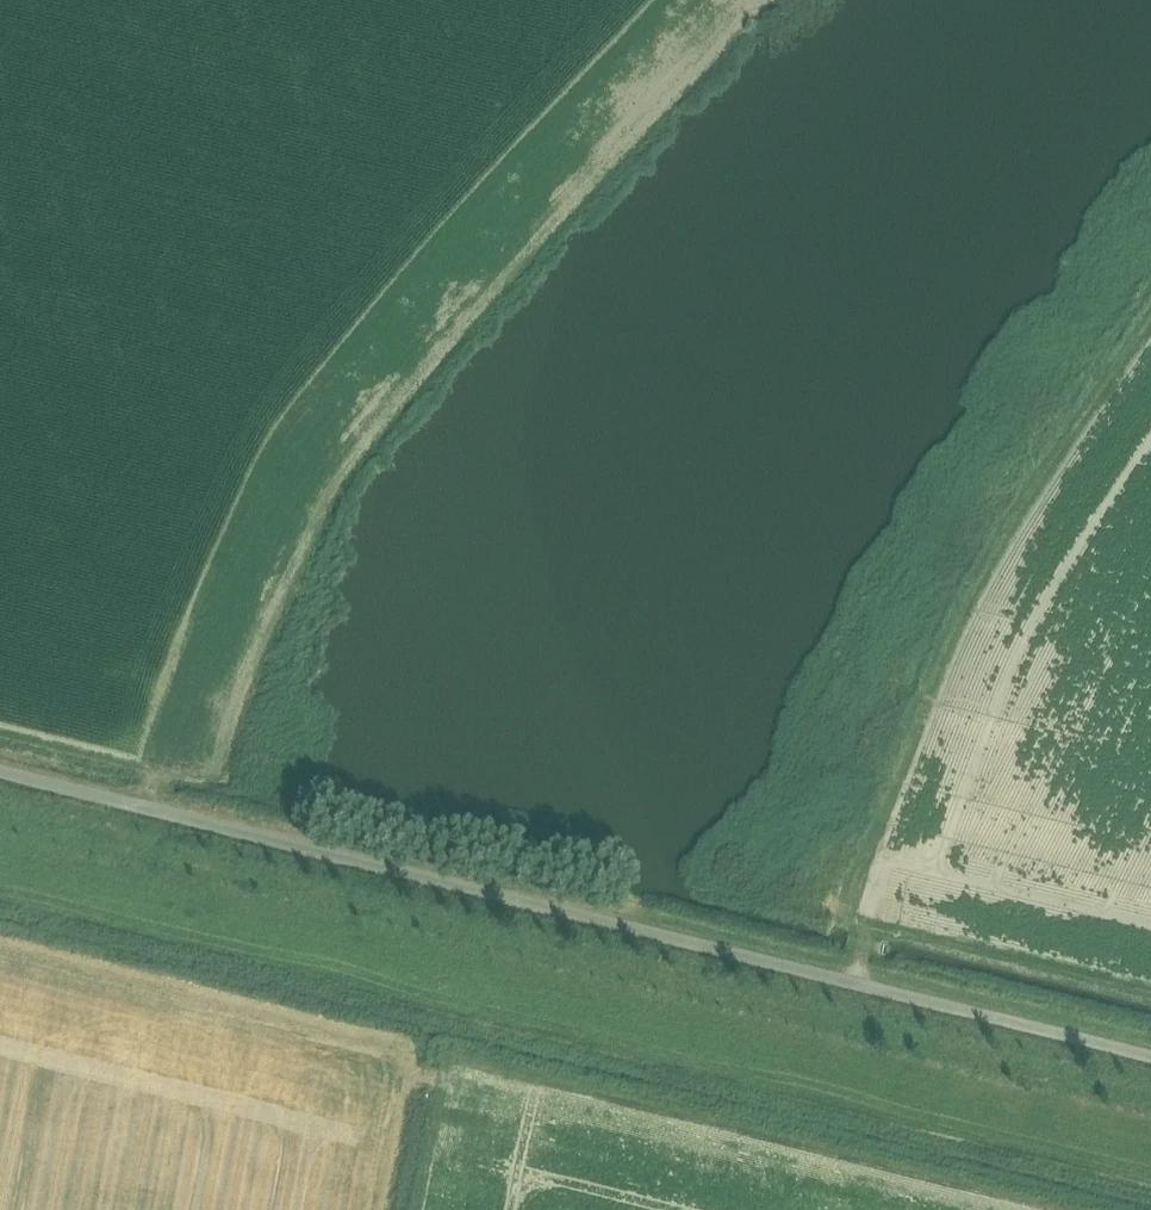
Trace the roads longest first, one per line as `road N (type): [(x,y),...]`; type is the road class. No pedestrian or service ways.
road 1 (unclassified): [(1150,1059),(0,778)]
road 2 (track): [(1150,1177),(0,898)]

